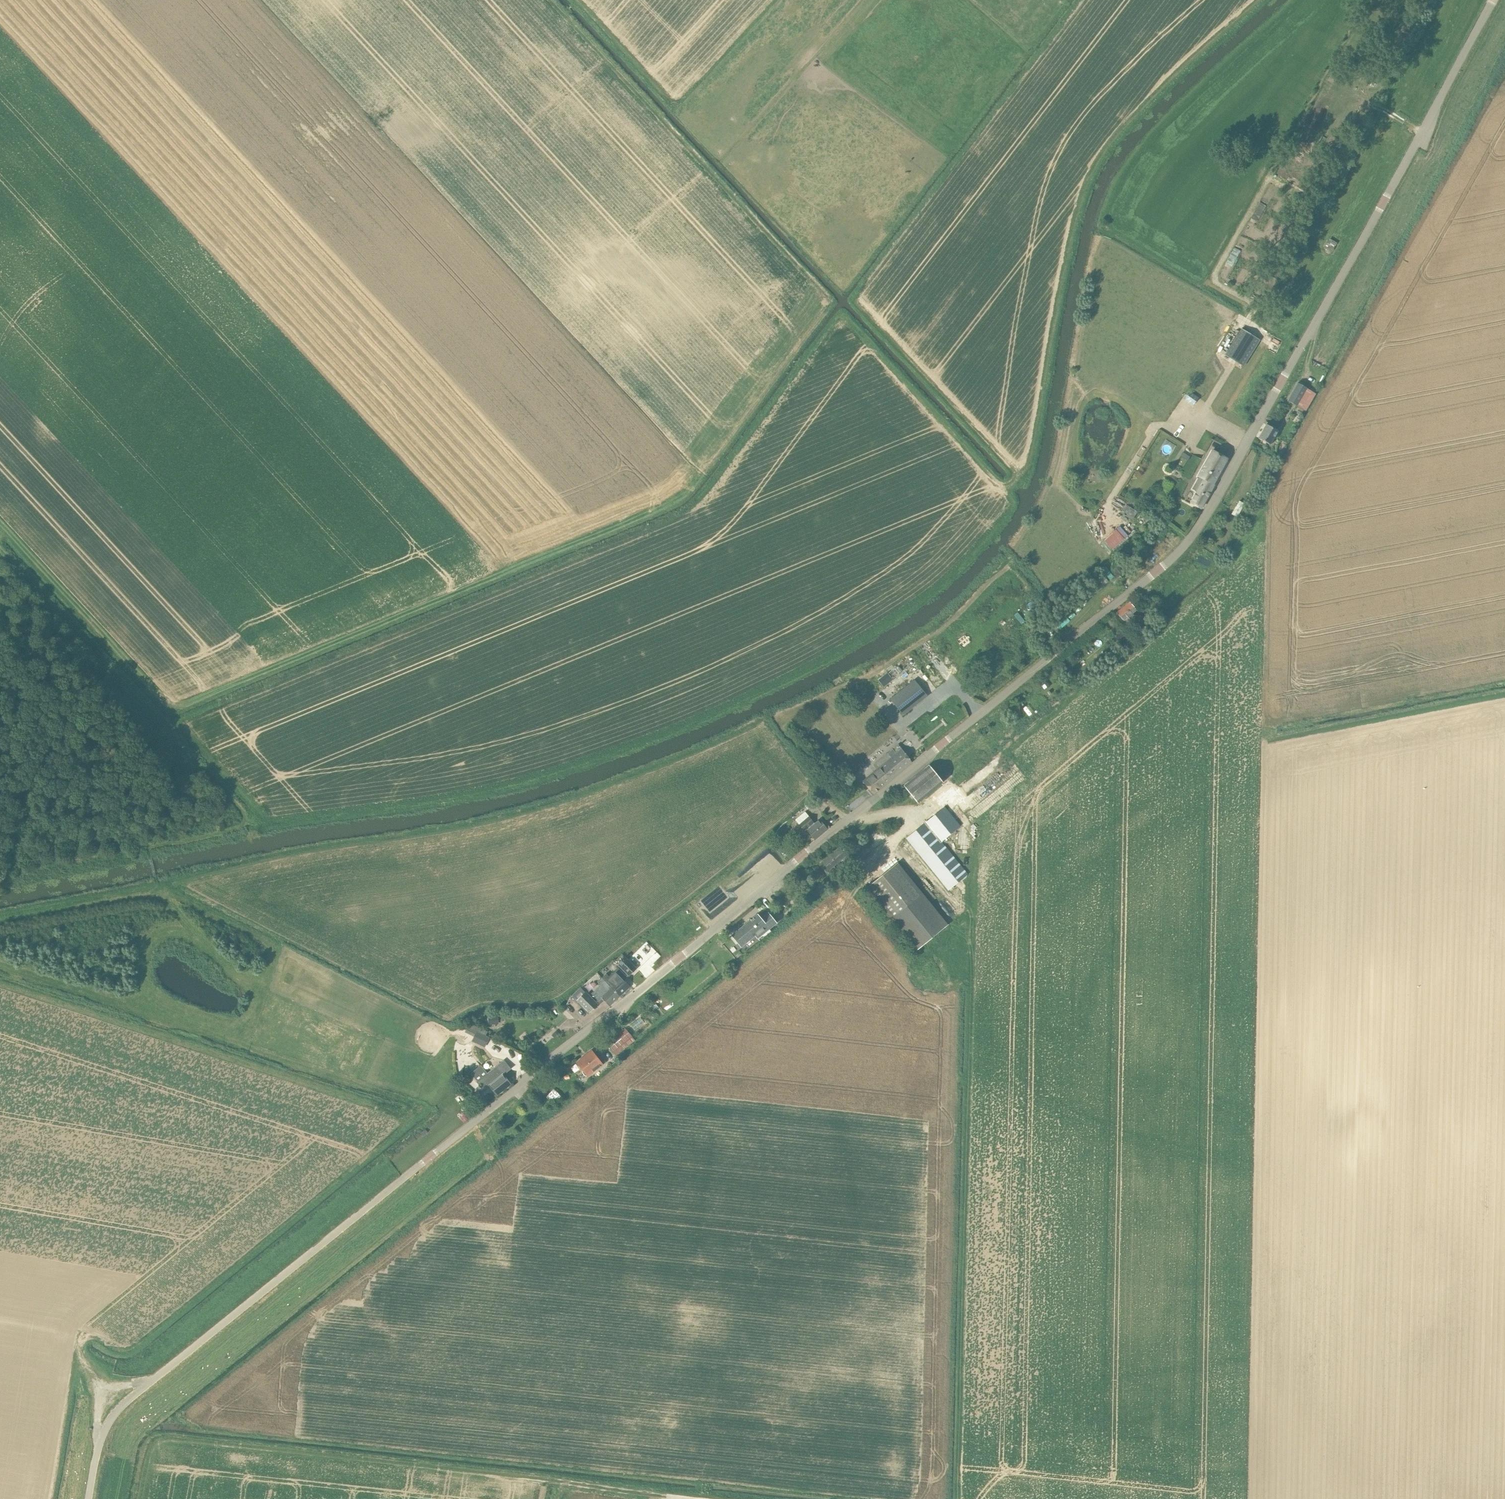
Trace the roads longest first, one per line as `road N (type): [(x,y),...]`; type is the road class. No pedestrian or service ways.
road 1 (unclassified): [(86,1498),(101,1435),(128,1396),(1184,546),(1497,0)]
road 2 (track): [(137,1498),(145,1454),(160,1437),(675,1498)]
road 3 (track): [(0,920),(157,886)]

